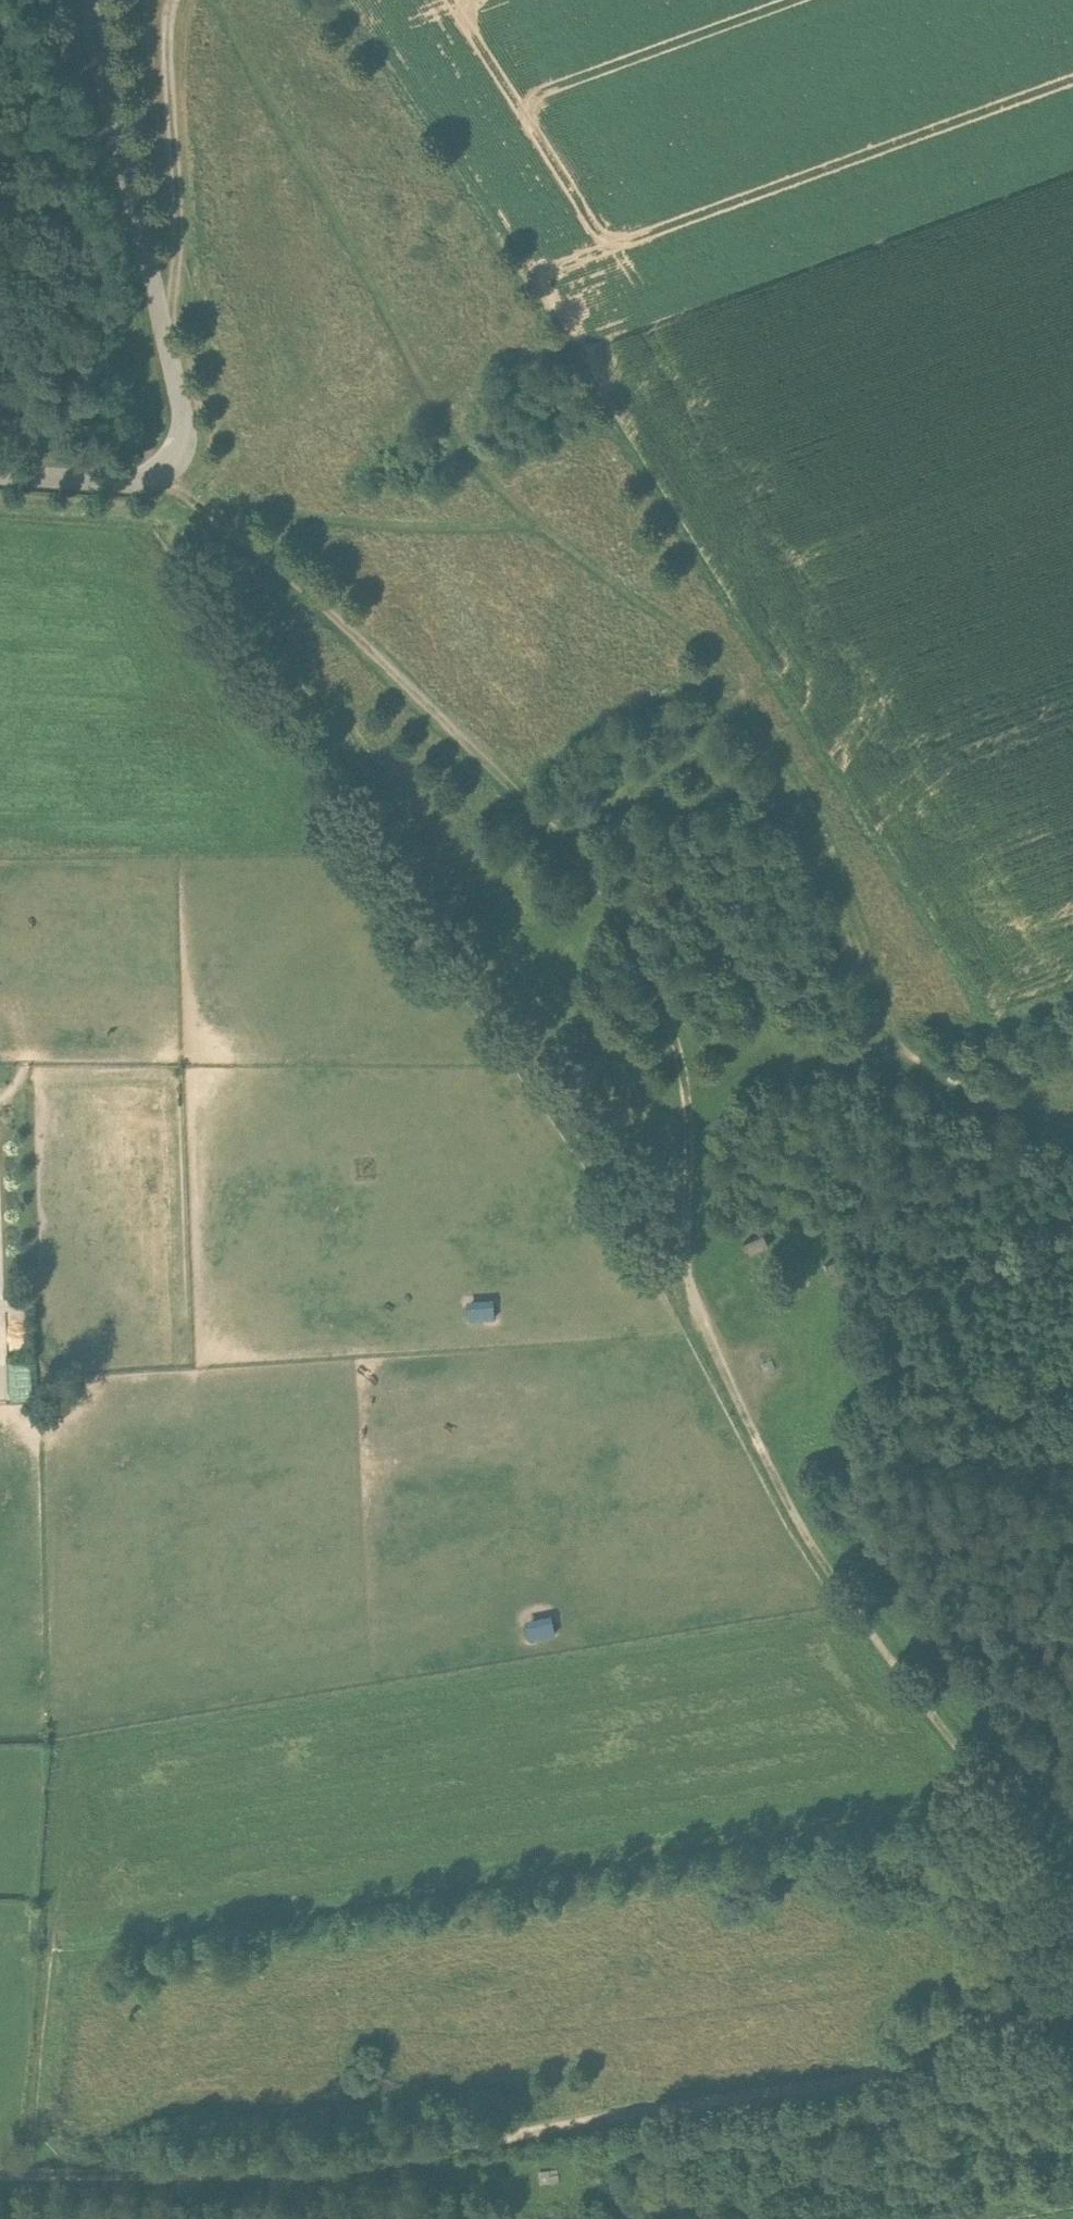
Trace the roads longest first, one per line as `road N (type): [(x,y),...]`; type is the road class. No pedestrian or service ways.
road 1 (track): [(0,2175),(256,2176),(371,2166),(816,2088),(1072,2012)]
road 2 (track): [(165,336),(178,231),(171,0)]

